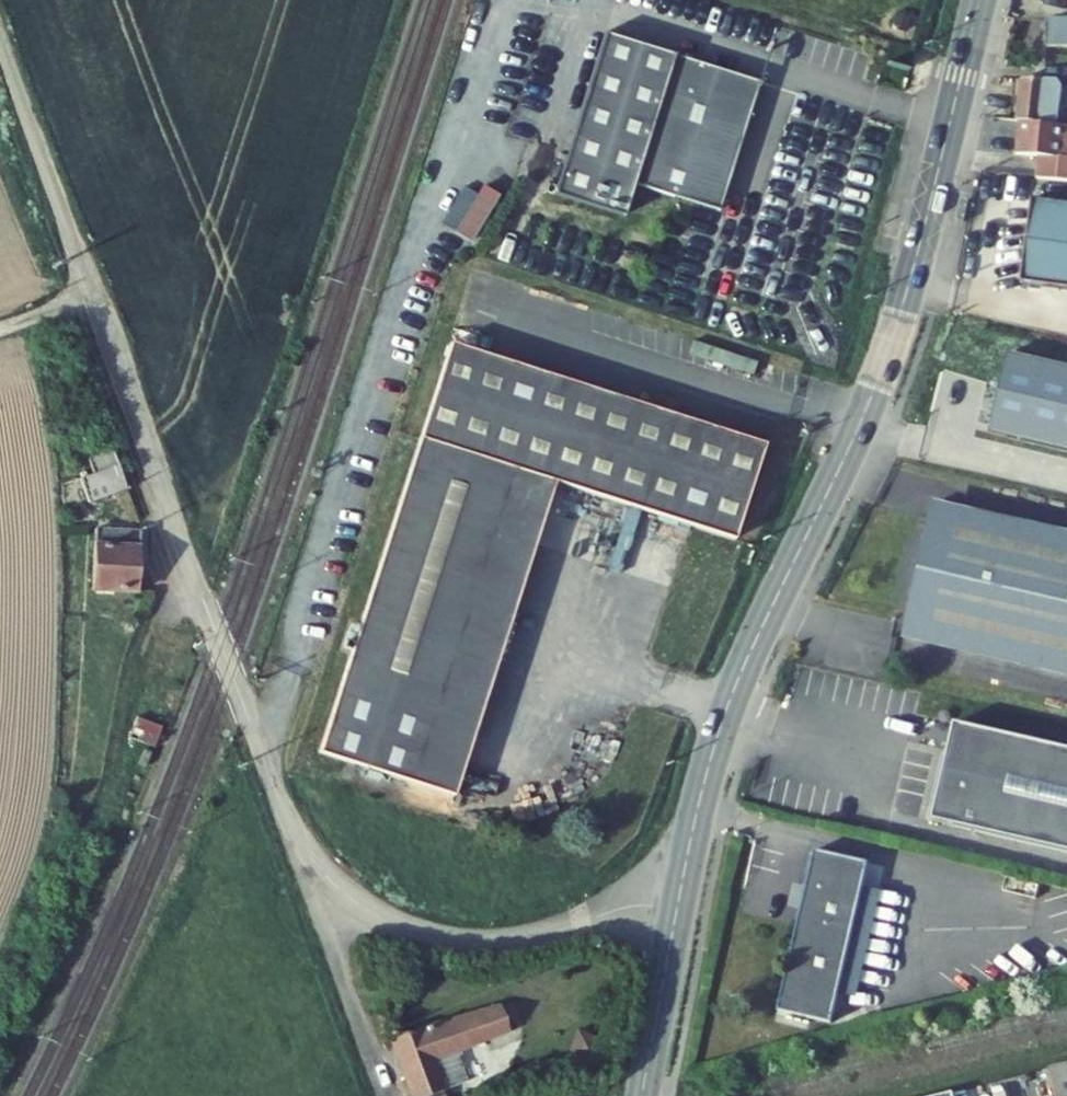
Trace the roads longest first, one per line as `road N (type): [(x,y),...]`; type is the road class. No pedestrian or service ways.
road 1 (secondary): [(980,0),(903,305),(856,436),(723,722),(677,907)]
road 2 (unclassified): [(0,51),(184,561),(289,821)]
road 3 (residential): [(289,821),(315,862),(359,906),(448,938),(509,941),(625,907),(677,907)]
road 4 (unclassified): [(289,821),(386,1095)]
road 5 (secondary): [(677,907),(642,1095)]

